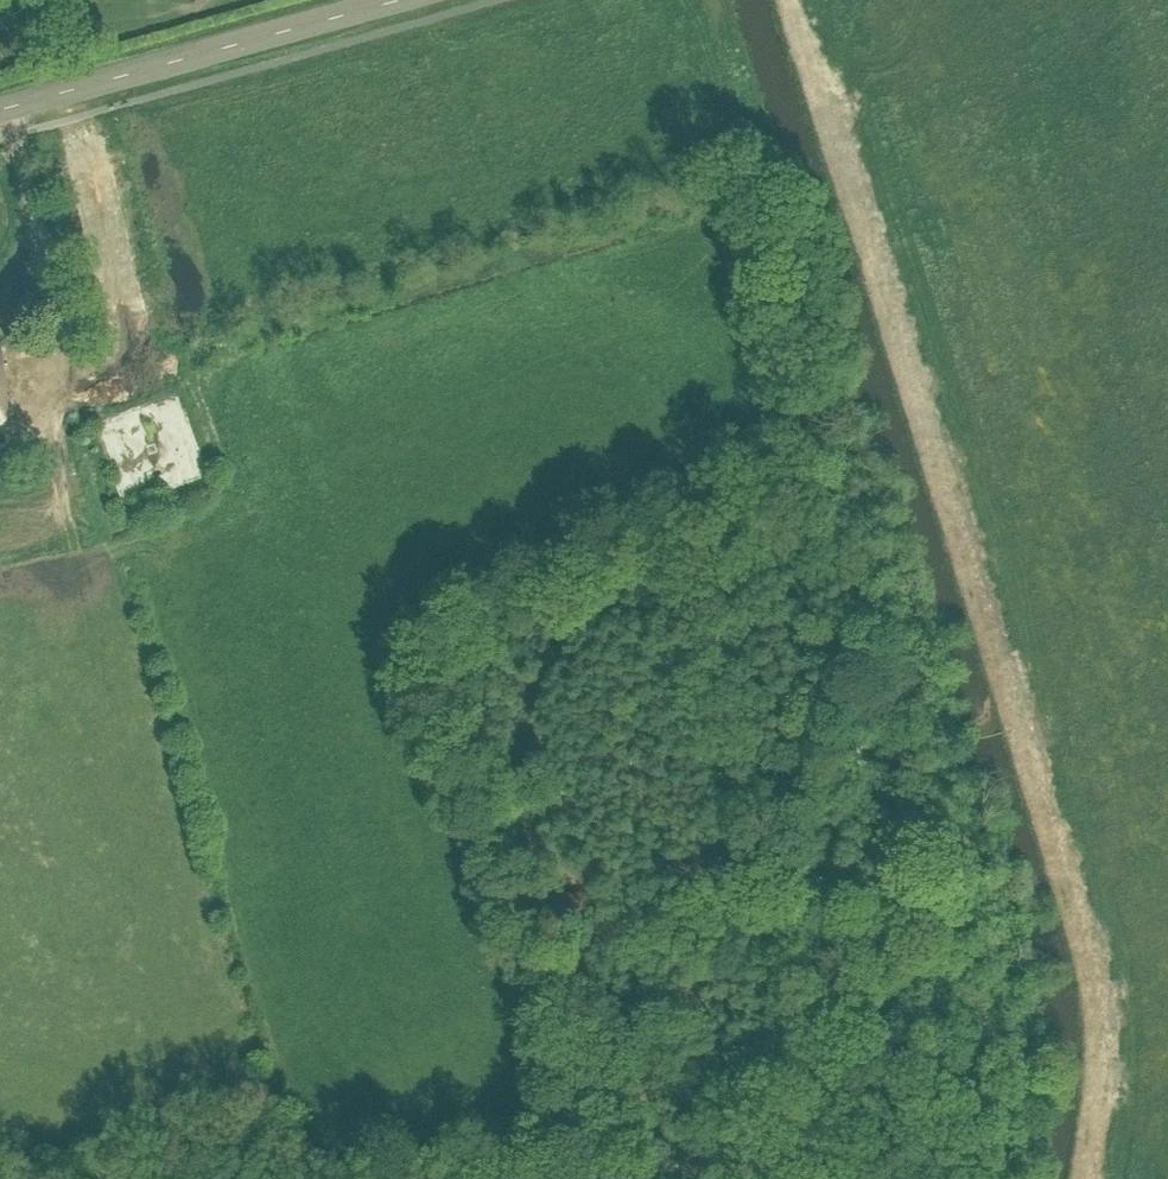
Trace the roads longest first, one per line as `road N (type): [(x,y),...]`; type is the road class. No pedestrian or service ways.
road 1 (tertiary): [(0,108),(397,0)]

